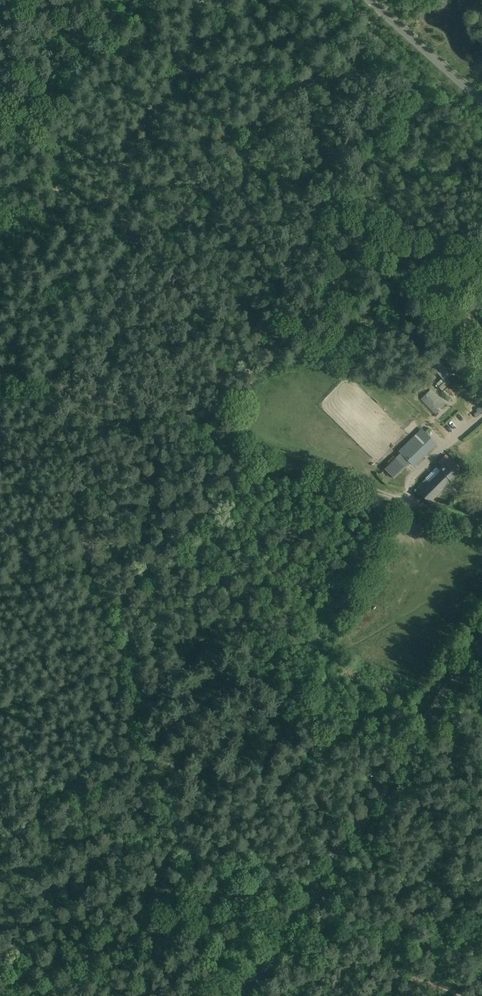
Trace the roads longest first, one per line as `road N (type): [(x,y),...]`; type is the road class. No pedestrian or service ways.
road 1 (track): [(50,386),(267,450),(481,528)]
road 2 (tertiary): [(242,995),(481,648)]
road 3 (unclassified): [(481,105),(367,0)]

